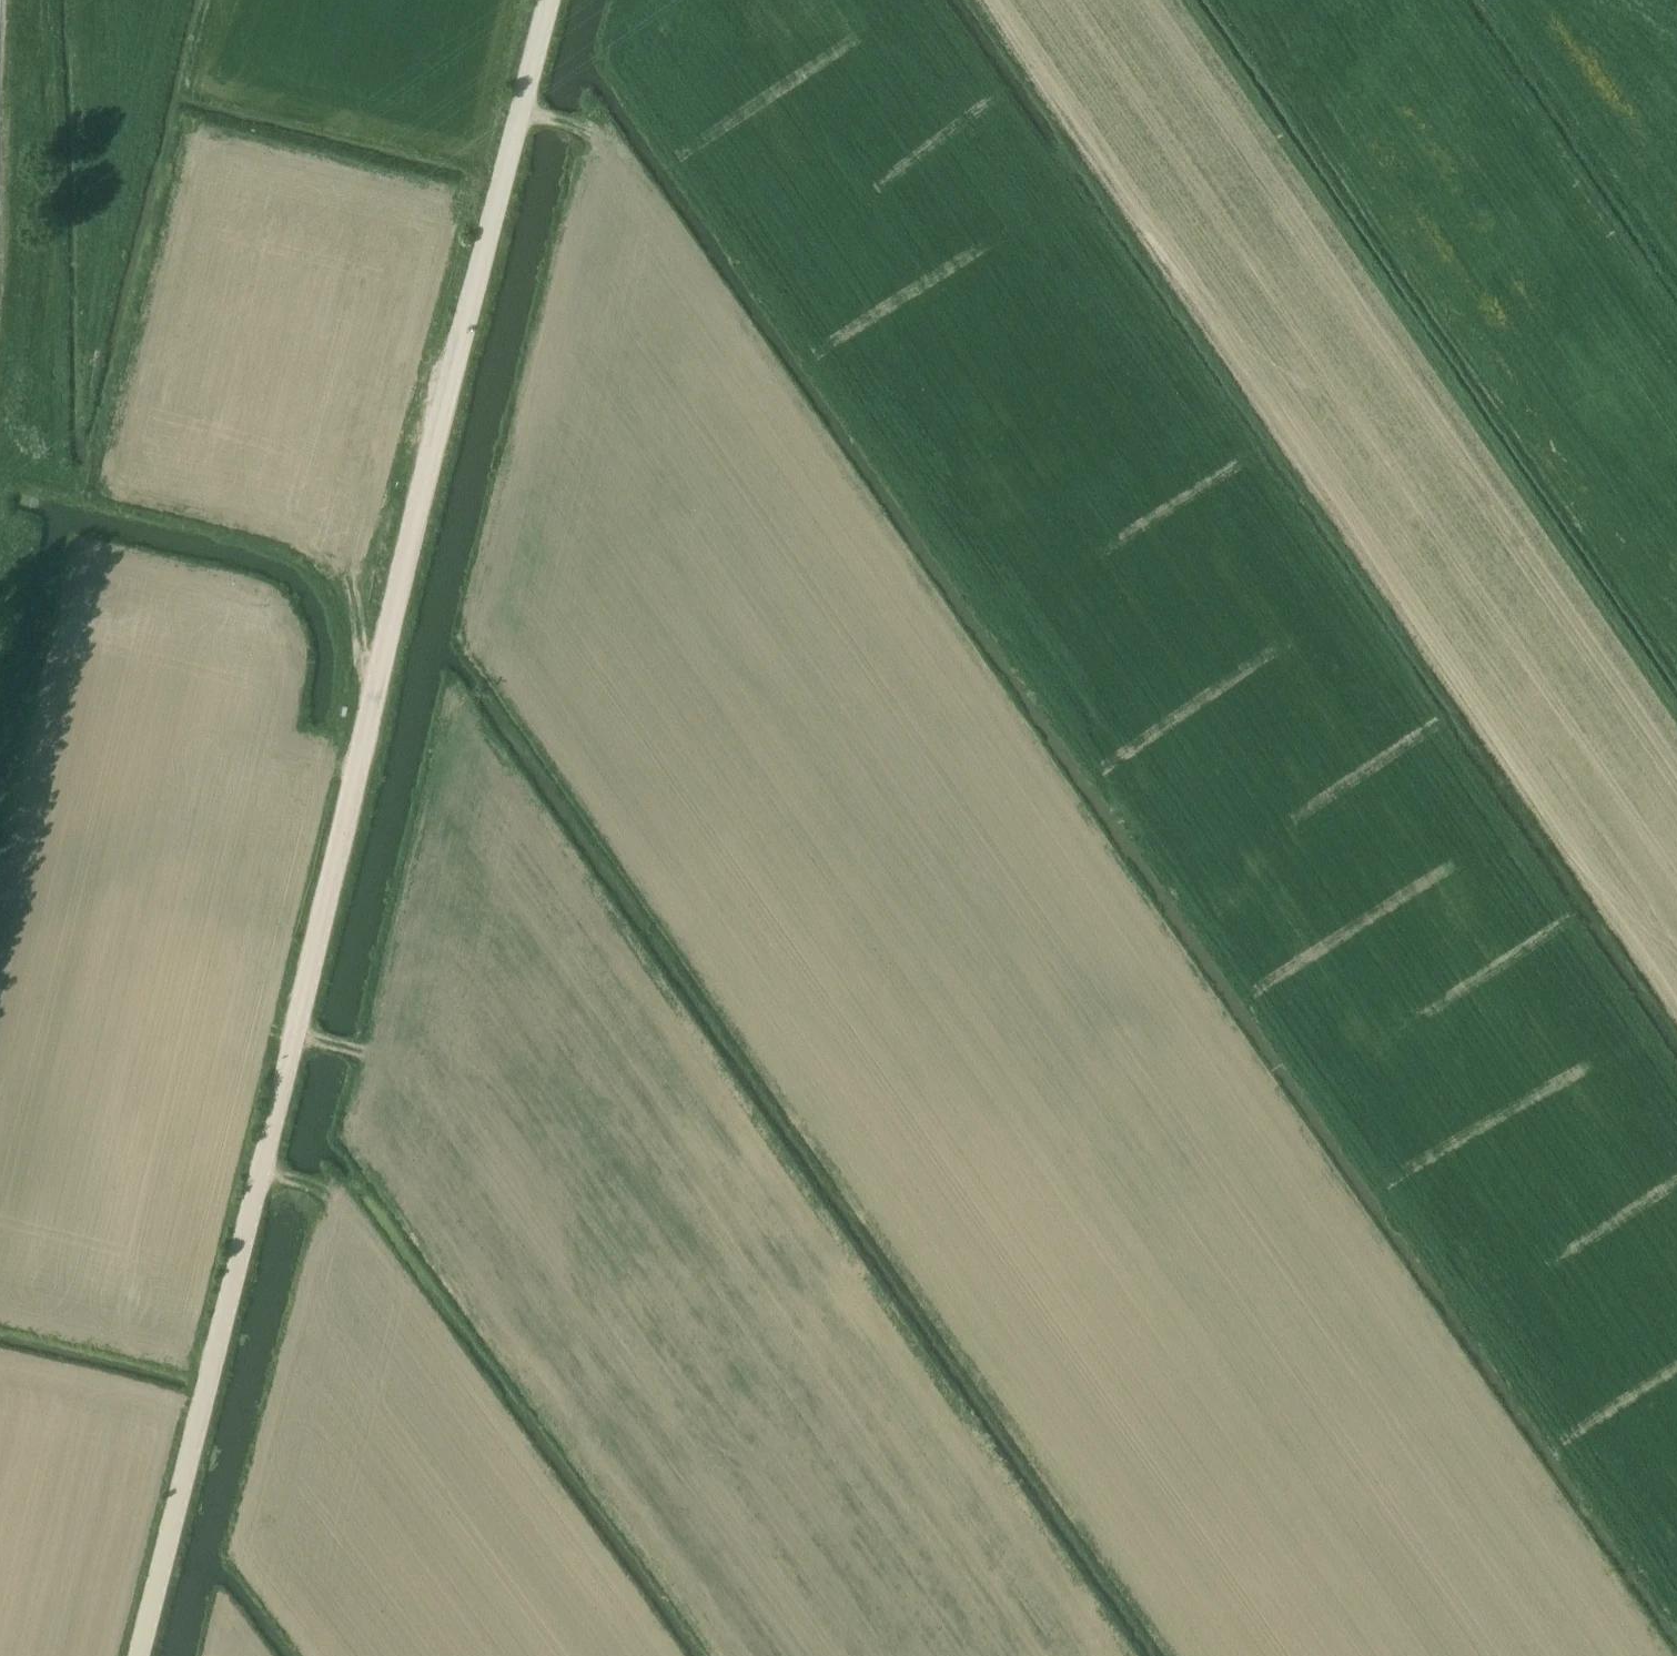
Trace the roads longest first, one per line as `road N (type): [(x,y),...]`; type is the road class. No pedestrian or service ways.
road 1 (unclassified): [(138,1655),(548,0)]

